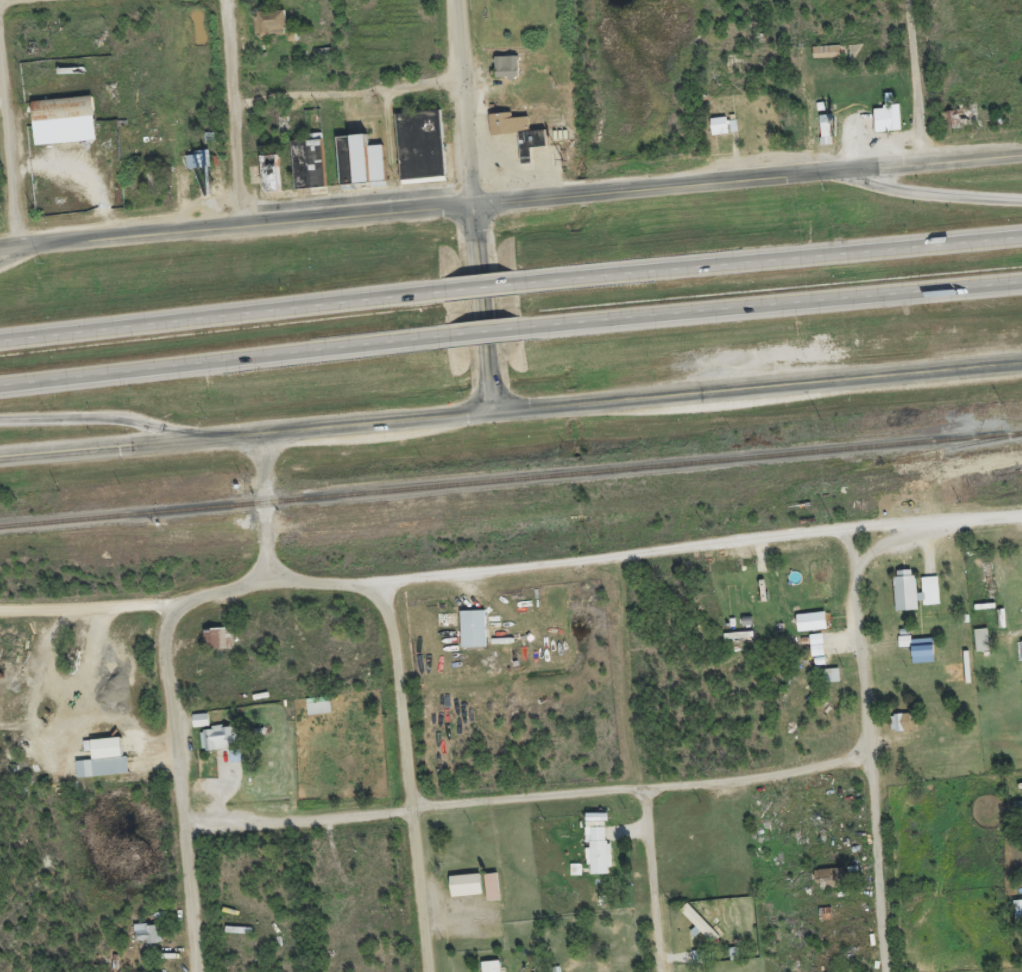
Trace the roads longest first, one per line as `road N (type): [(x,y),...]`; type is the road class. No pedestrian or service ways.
road 1 (residential): [(1021,519),(857,526),(392,586),(268,580),(173,603),(0,613)]
road 2 (residential): [(185,833),(877,770)]
road 3 (secondary): [(472,205),(1021,157)]
road 4 (secondary): [(494,414),(1021,361)]
road 5 (tertiary): [(0,457),(494,414)]
road 6 (motorway): [(1021,235),(528,282)]
road 7 (motorway): [(534,326),(1021,279)]
road 8 (residential): [(894,971),(857,526)]
road 9 (motorway): [(0,384),(433,335)]
road 10 (tertiary): [(38,243),(472,205)]
road 11 (motorway): [(430,290),(0,339)]
road 12 (residential): [(431,971),(392,586)]
road 13 (residential): [(200,971),(173,603)]
road 14 (track): [(642,792),(613,558)]
road 15 (residential): [(244,225),(225,0)]
road 16 (secondary): [(472,205),(494,414)]
road 17 (tertiary): [(454,0),(472,205)]
road 18 (motorway): [(0,417),(112,415),(198,439)]
road 19 (residential): [(24,245),(0,49)]
road 20 (motorway): [(1021,198),(913,192),(839,173)]
road 21 (residential): [(664,971),(642,792)]
road 22 (residential): [(929,168),(911,0)]
road 23 (tertiary): [(268,580),(257,437)]

